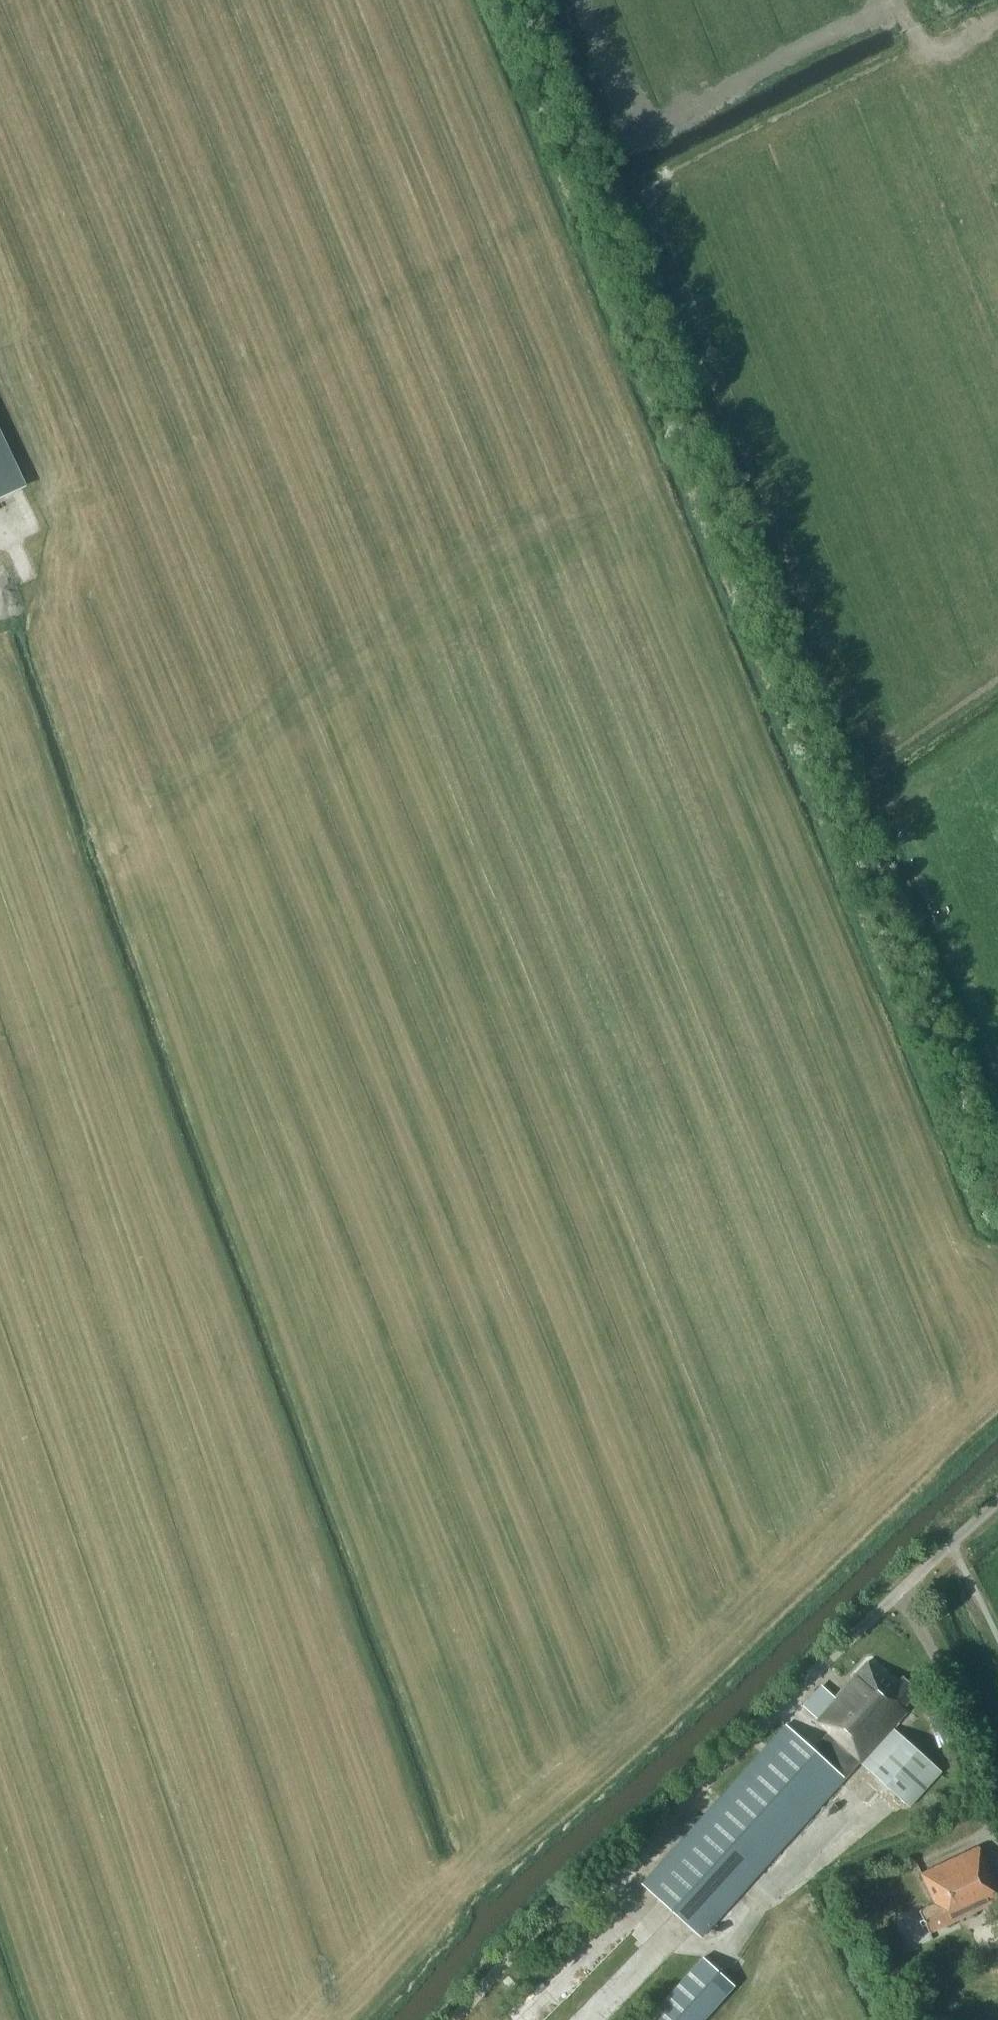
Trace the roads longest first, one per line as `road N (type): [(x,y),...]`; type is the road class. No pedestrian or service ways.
road 1 (track): [(455,2019),(543,1920),(651,1831),(952,1545)]
road 2 (track): [(898,1593),(997,1782)]

